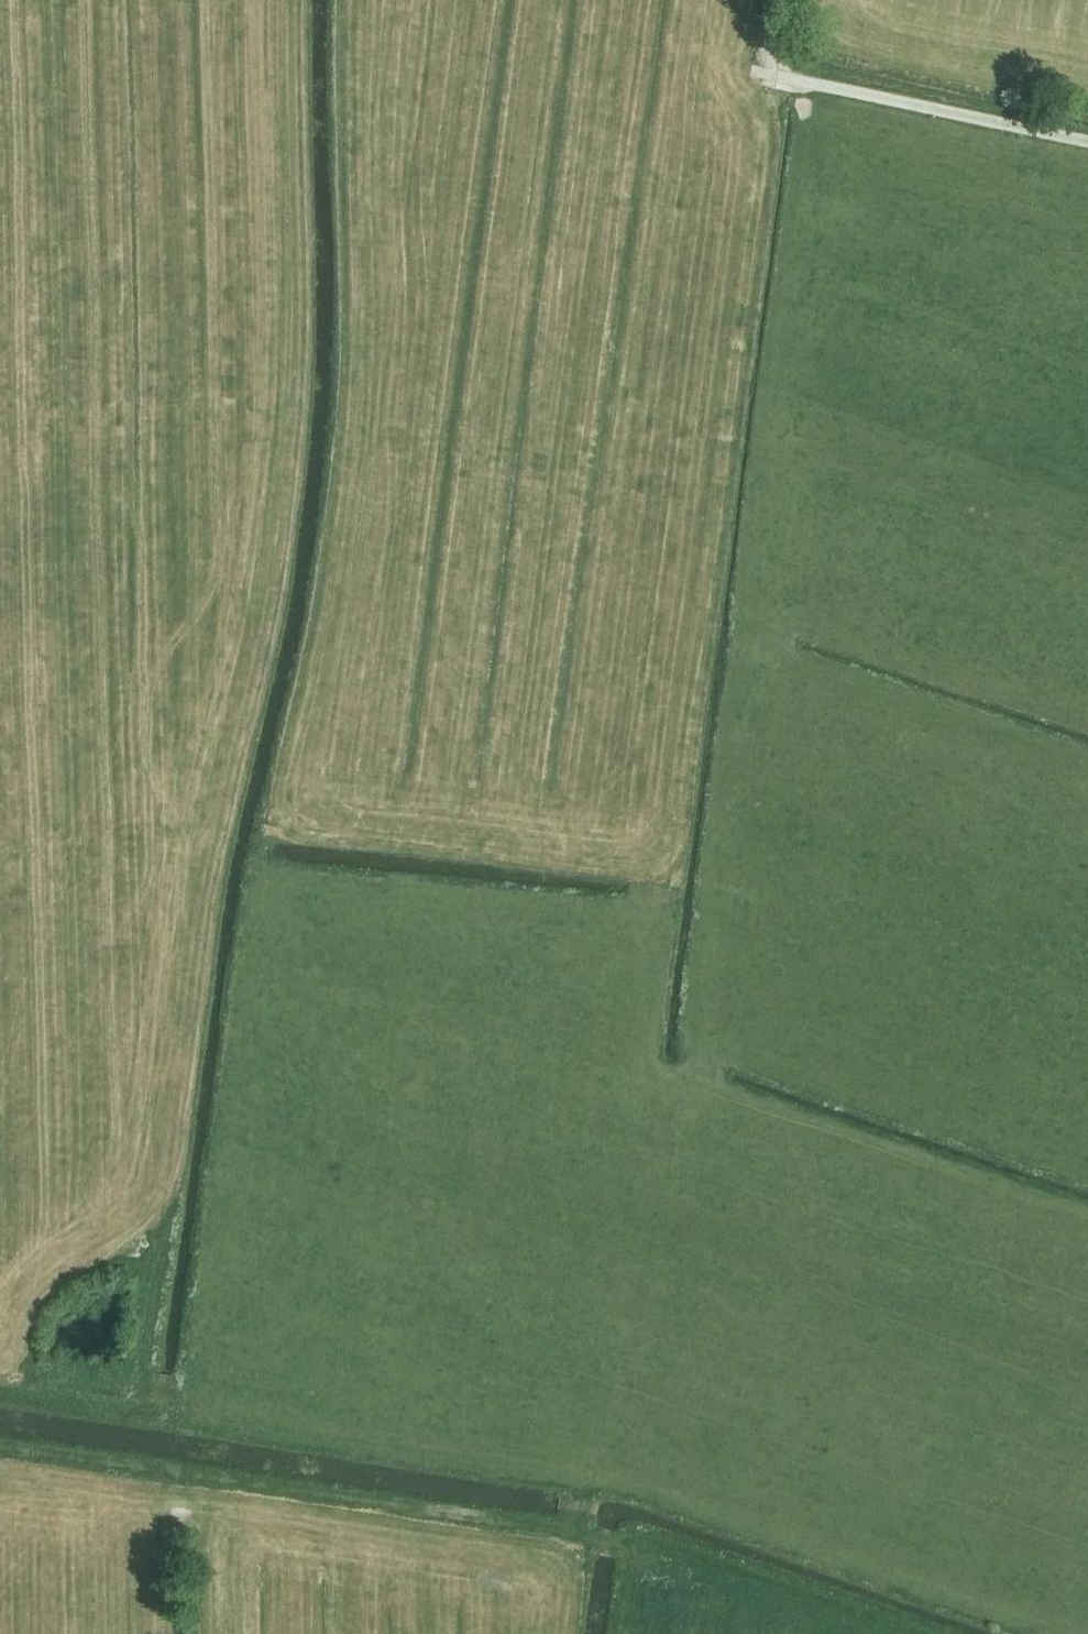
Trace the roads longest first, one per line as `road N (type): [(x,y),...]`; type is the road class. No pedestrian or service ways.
road 1 (track): [(783,0),(770,54),(775,74),(794,86),(1087,141)]

